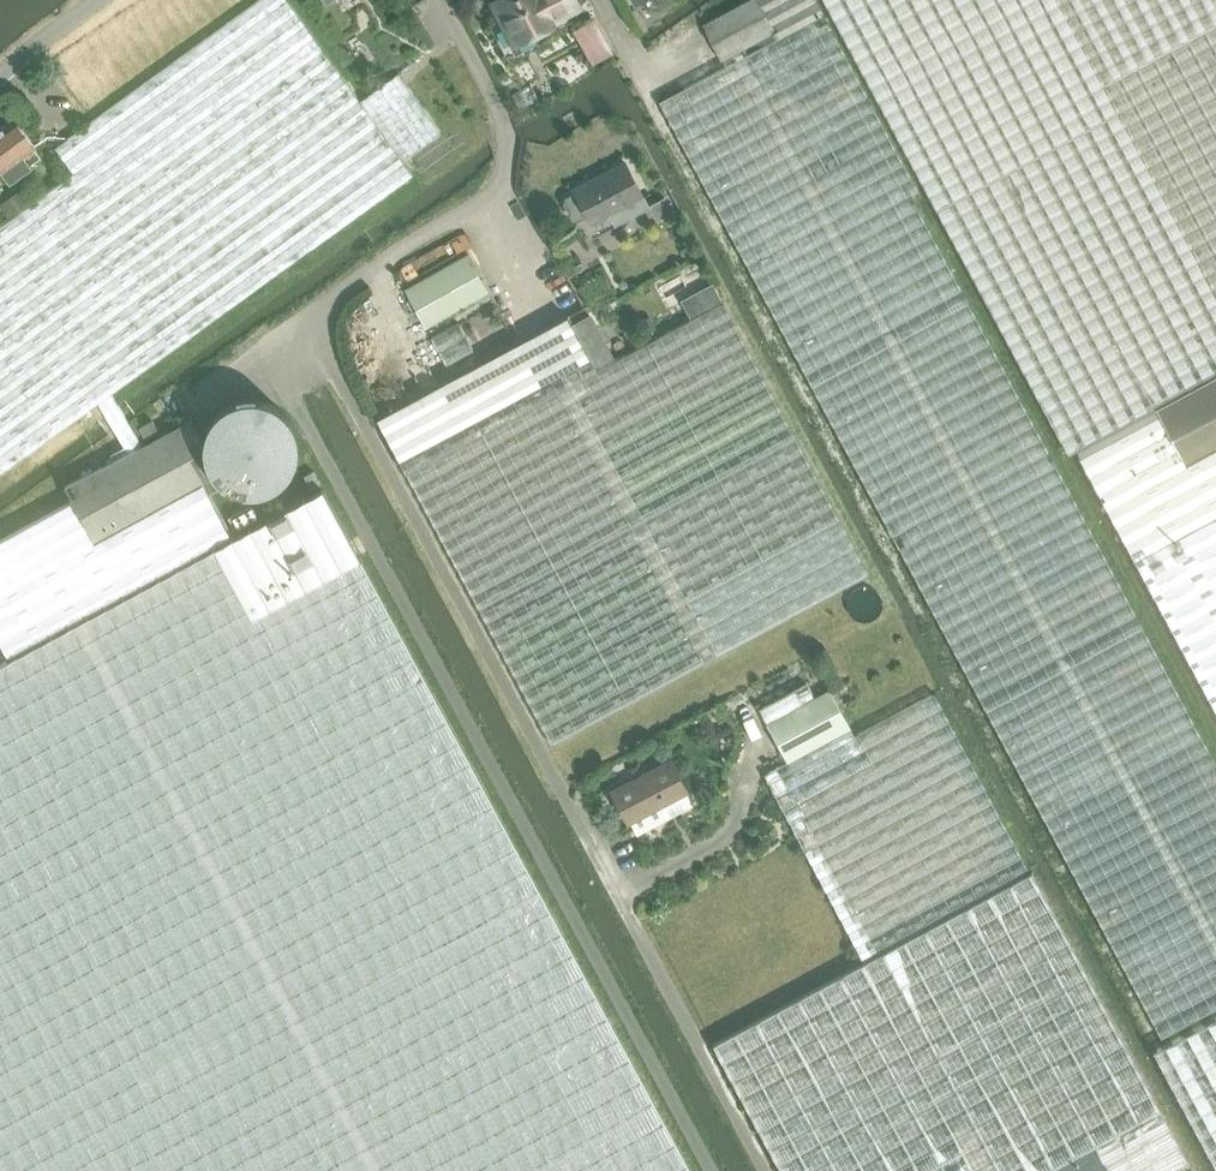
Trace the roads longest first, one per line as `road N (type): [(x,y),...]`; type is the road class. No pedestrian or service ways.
road 1 (unclassified): [(710,1170),(267,350),(309,320)]
road 2 (unclassified): [(309,320),(766,1170)]
road 3 (unclassified): [(309,320),(489,192),(512,146),(441,0)]
road 4 (residential): [(0,77),(102,0)]

